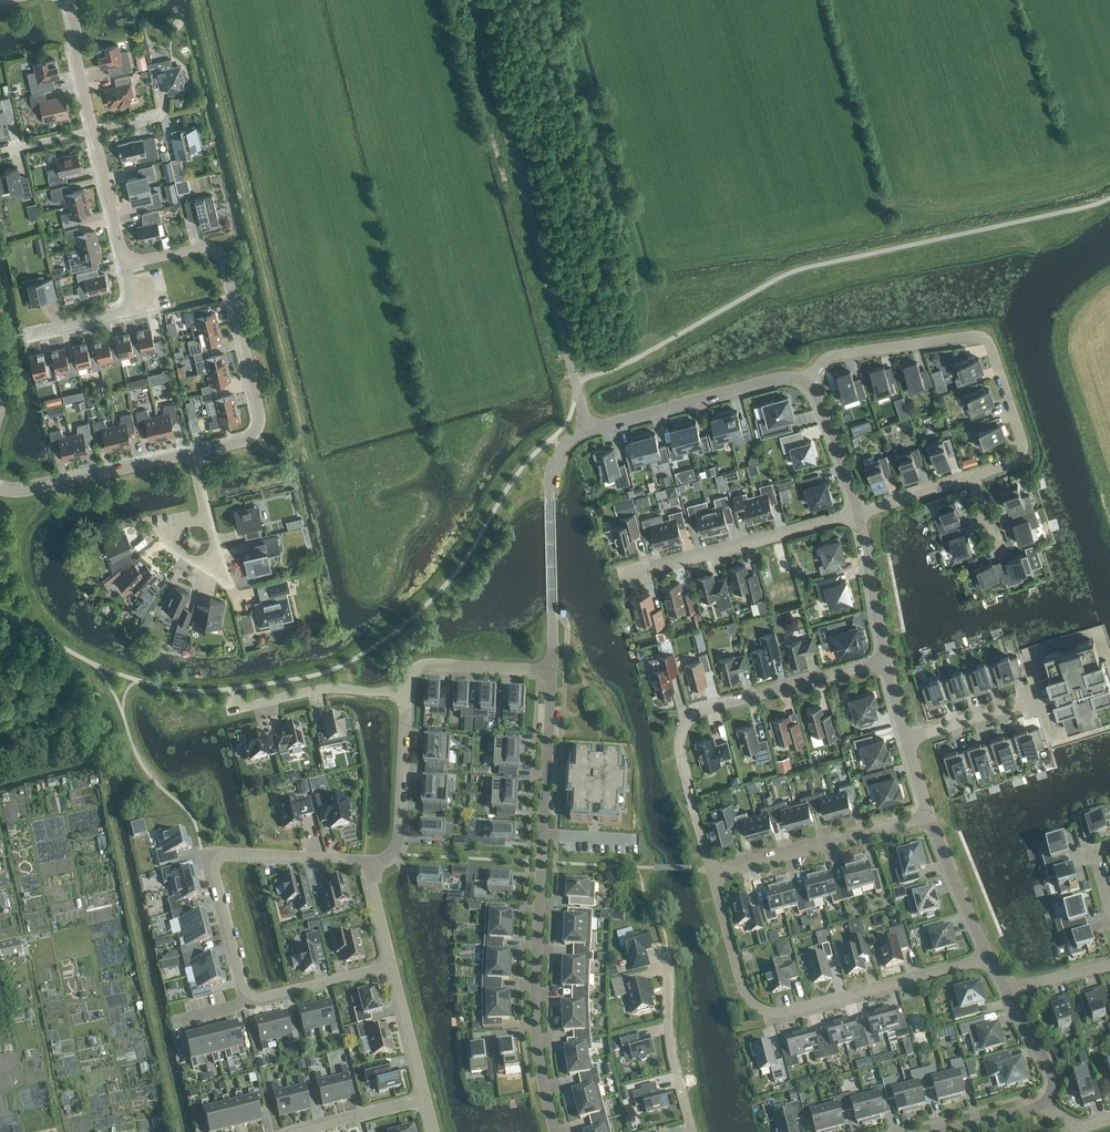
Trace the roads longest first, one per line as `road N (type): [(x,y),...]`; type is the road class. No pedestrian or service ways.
road 1 (residential): [(555,1131),(535,979),(551,671)]
road 2 (residential): [(714,875),(747,997),(764,1012),(783,1015),(988,957)]
road 3 (residential): [(807,386),(828,357),(984,340),(1025,448),(1017,461),(976,476)]
road 4 (residential): [(888,662),(692,719),(680,757),(714,875)]
road 5 (residential): [(193,454),(246,441),(260,421),(223,261),(204,248),(124,264)]
road 6 (residential): [(367,862),(206,853),(250,998)]
road 7 (residential): [(551,671),(551,478),(562,451),(588,428)]
road 8 (residential): [(857,513),(632,575)]
road 9 (residential): [(588,428),(777,379),(807,386)]
road 10 (residential): [(714,875),(930,818)]
road 11 (residential): [(0,489),(45,489),(193,454)]
road 12 (residential): [(407,692),(398,844),(367,862)]
road 13 (residential): [(691,1131),(667,1038),(667,948)]
road 14 (residential): [(908,739),(1037,700),(1025,651)]
road 15 (residential): [(407,692),(327,689),(235,709)]
road 16 (residential): [(551,671),(428,664),(412,674),(407,692)]
road 17 (residential): [(26,335),(135,310),(124,264)]
road 18 (residential): [(857,513),(888,662)]
road 19 (residential): [(930,818),(988,957)]
road 20 (residential): [(250,998),(391,968)]
road 21 (residential): [(124,264),(93,131)]
road 22 (residential): [(807,386),(857,513)]
road 23 (residential): [(391,968),(424,1099)]
road 24 (residential): [(93,131),(68,0)]
road 25 (residential): [(1006,989),(1052,1072),(1054,1090),(1042,1106)]
road 26 (residential): [(424,1099),(298,1131)]
road 27 (residential): [(976,476),(857,513)]

